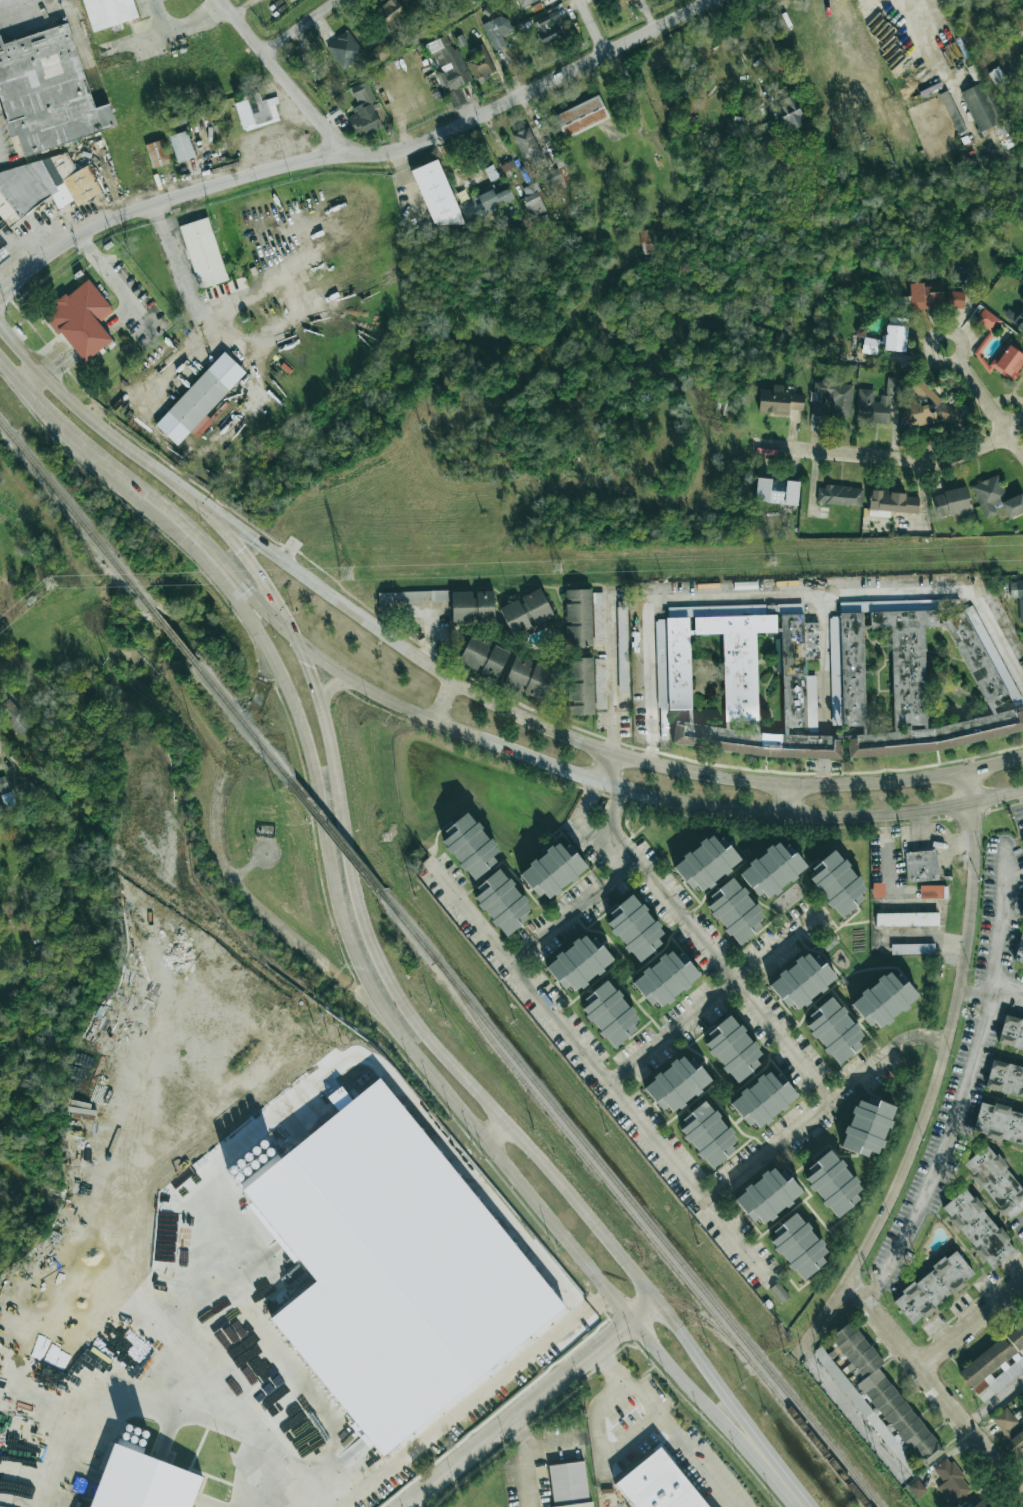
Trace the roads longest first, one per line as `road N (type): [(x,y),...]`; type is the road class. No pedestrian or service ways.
road 1 (secondary): [(213,554),(289,690),(316,785),(336,907),(382,1010),(674,1373),(755,1446)]
road 2 (secondary): [(965,771),(824,784),(716,776),(545,730),(427,667),(114,440)]
road 3 (secondary): [(755,1446),(729,1397),(656,1303),(402,993),(360,897),(321,712)]
road 4 (tertiary): [(715,0),(434,141),(384,156),(334,150),(131,213),(68,243),(0,300)]
road 5 (secondary): [(299,649),(423,723),(551,771),(678,806),(840,816),(921,811),(1022,790)]
road 6 (residential): [(798,1356),(851,1283),(915,1149),(952,1042),(976,896),(965,771)]
road 7 (tertiary): [(656,1303),(410,1506)]
road 8 (secondary): [(299,649),(248,558),(114,440)]
road 9 (residential): [(1022,420),(975,454),(921,460),(756,447)]
road 10 (residential): [(851,1283),(1022,1494)]
road 11 (residential): [(224,0),(334,150)]
road 12 (residential): [(919,1367),(1022,1284)]
road 13 (secondary): [(213,554),(299,649)]

